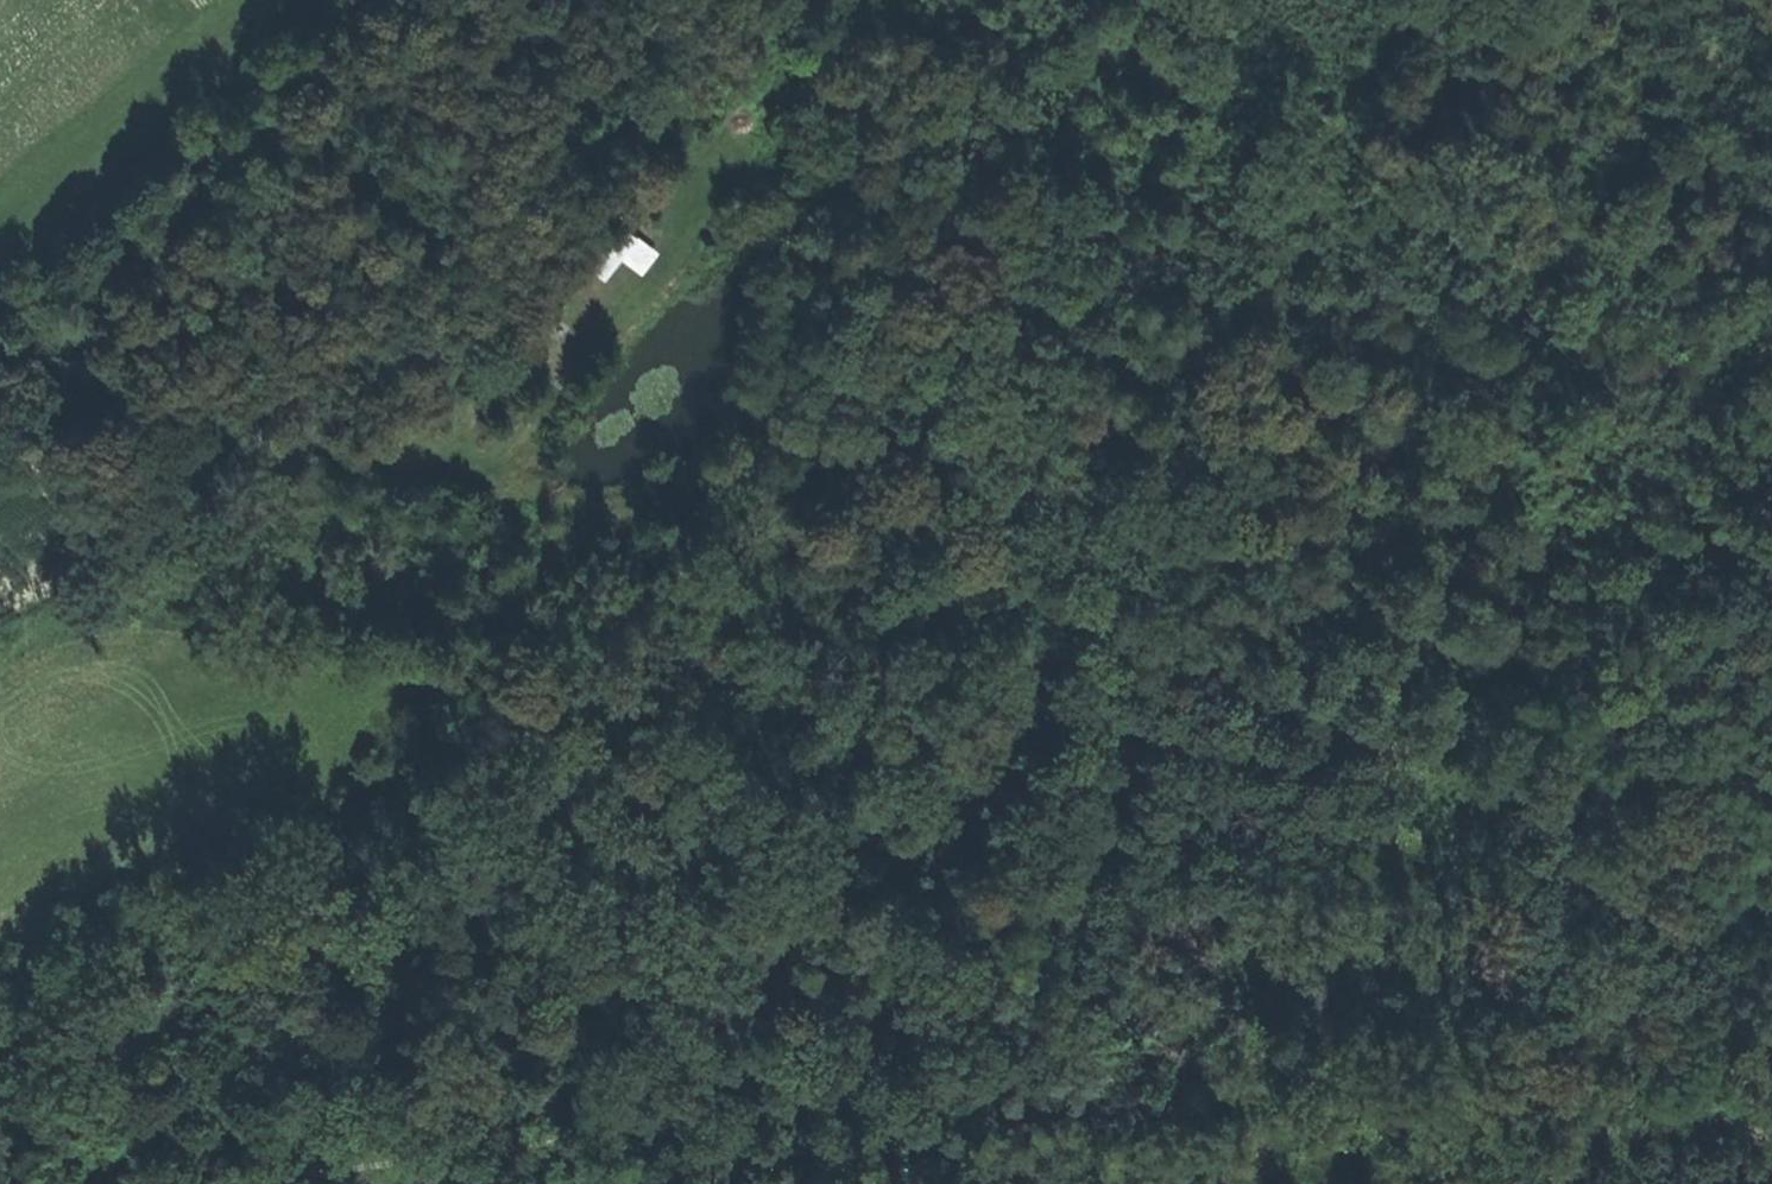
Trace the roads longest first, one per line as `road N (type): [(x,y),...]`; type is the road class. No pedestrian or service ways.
road 1 (track): [(1771,996),(1644,1006),(939,1107),(803,1112),(682,1144),(576,1138),(160,1183)]
road 2 (track): [(1771,69),(1594,237),(1491,278),(1357,465),(1311,559),(1231,597),(1094,778),(881,991),(841,1071),(803,1112)]

